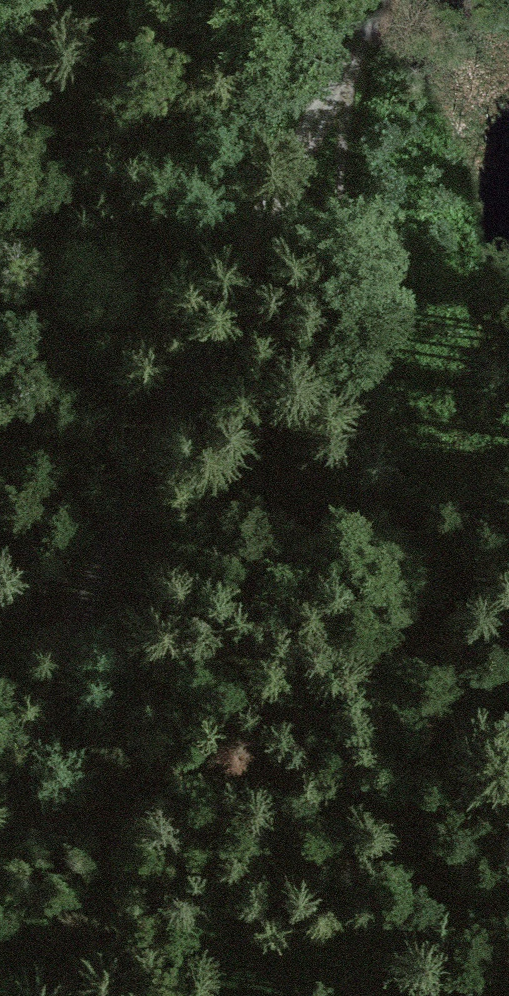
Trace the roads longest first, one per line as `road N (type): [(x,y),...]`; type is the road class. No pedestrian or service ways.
road 1 (track): [(0,821),(159,454),(327,124)]
road 2 (track): [(508,712),(392,537),(373,495),(351,407),(327,124)]
road 3 (track): [(327,124),(377,0)]

